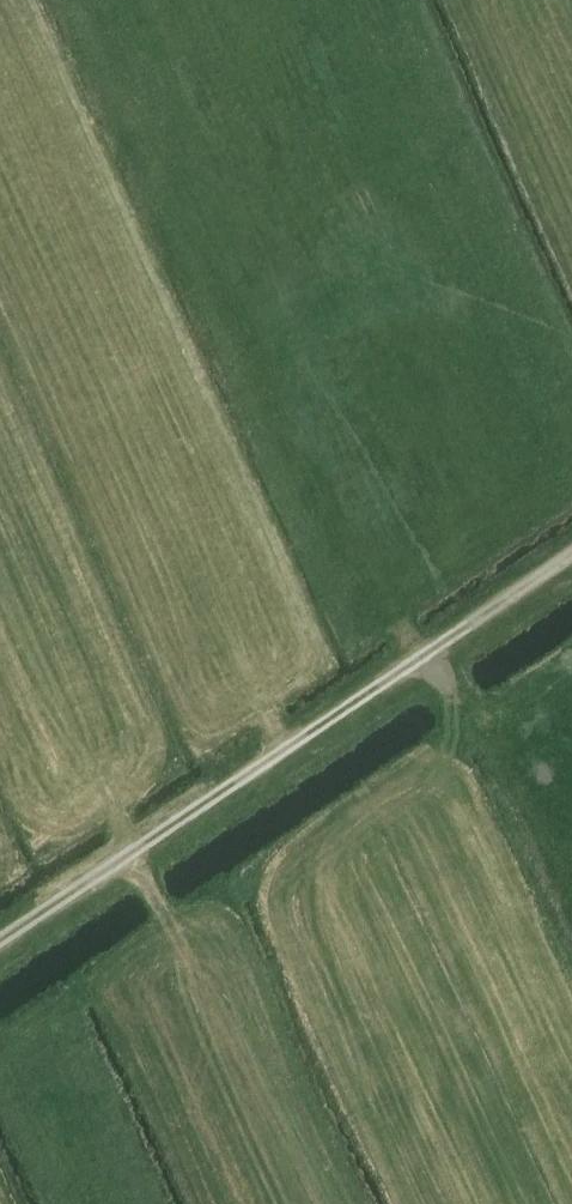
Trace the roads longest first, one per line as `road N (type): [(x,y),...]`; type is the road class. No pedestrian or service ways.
road 1 (track): [(571,539),(480,610),(0,927)]

